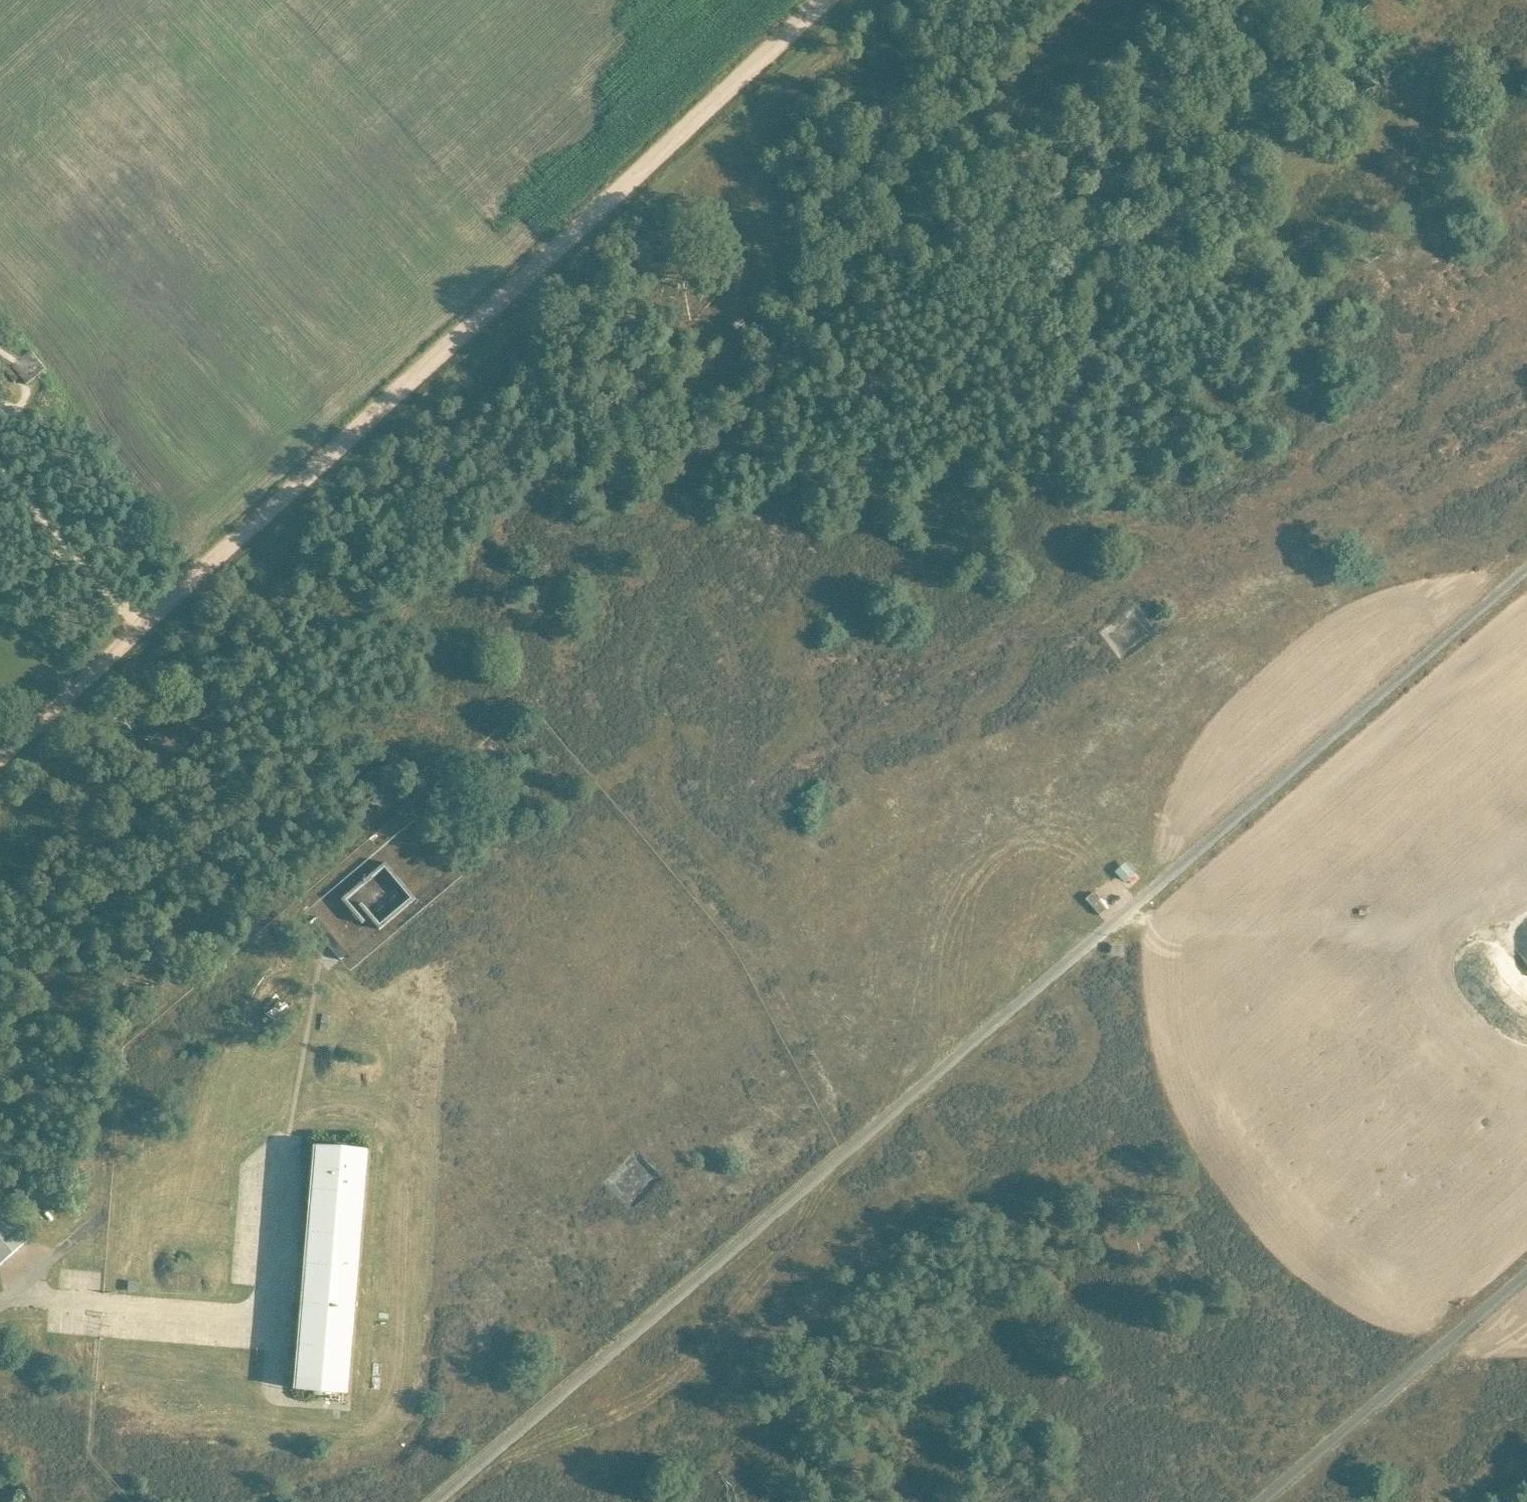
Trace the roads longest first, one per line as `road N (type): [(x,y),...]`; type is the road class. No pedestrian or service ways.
road 1 (track): [(828,0),(140,629)]
road 2 (track): [(140,629),(0,755)]

